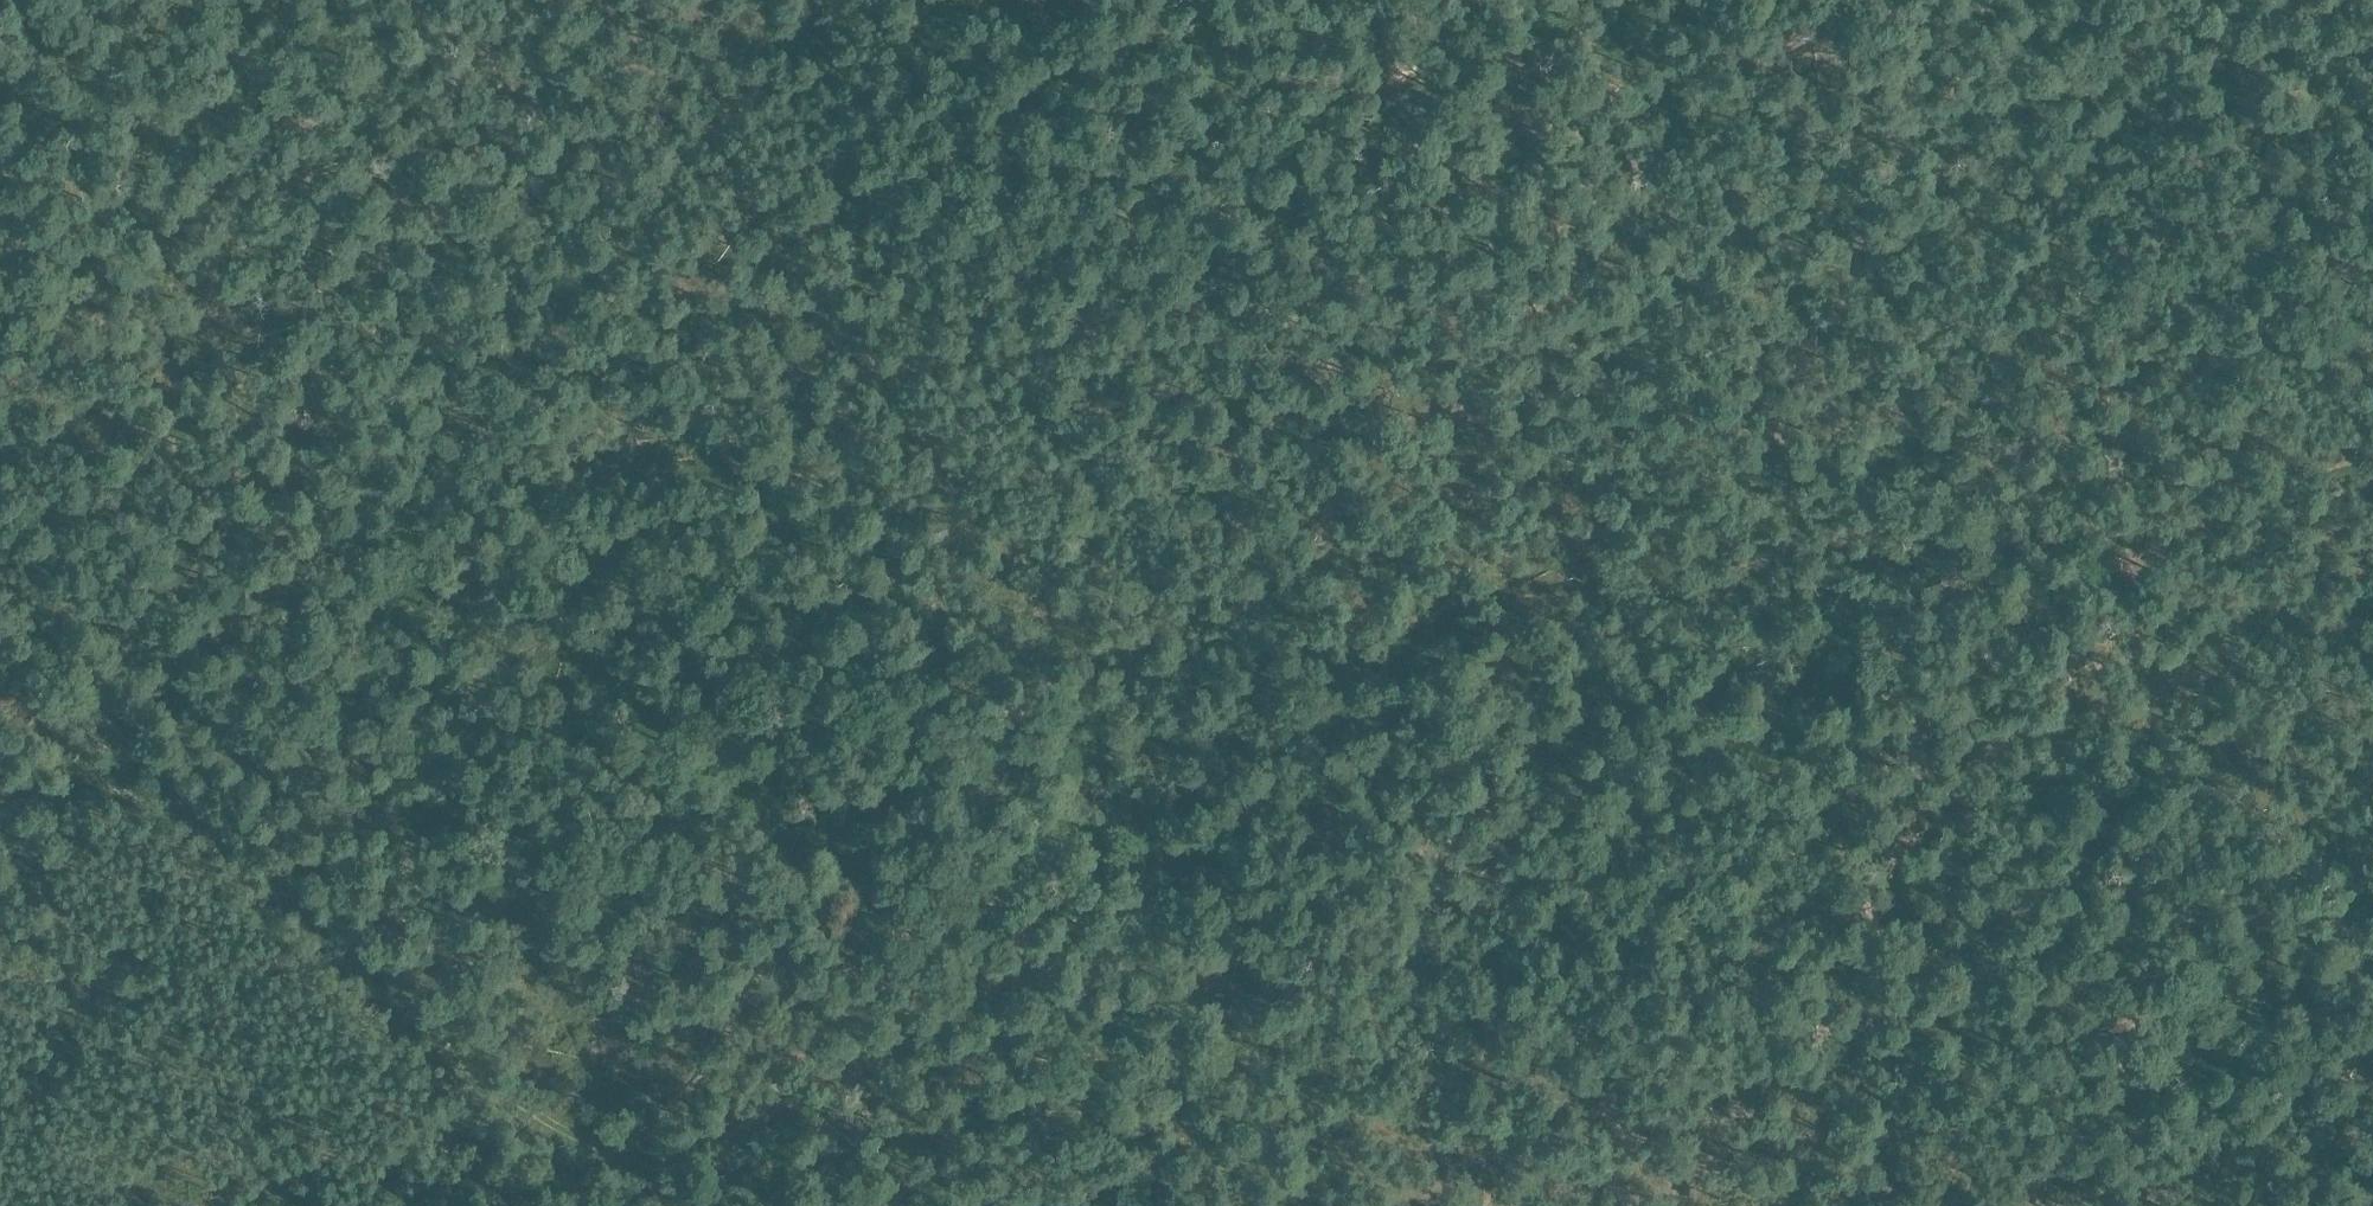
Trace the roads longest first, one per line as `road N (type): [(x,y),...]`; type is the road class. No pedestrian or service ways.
road 1 (track): [(0,555),(192,802),(527,1112),(640,1167),(695,1205)]

